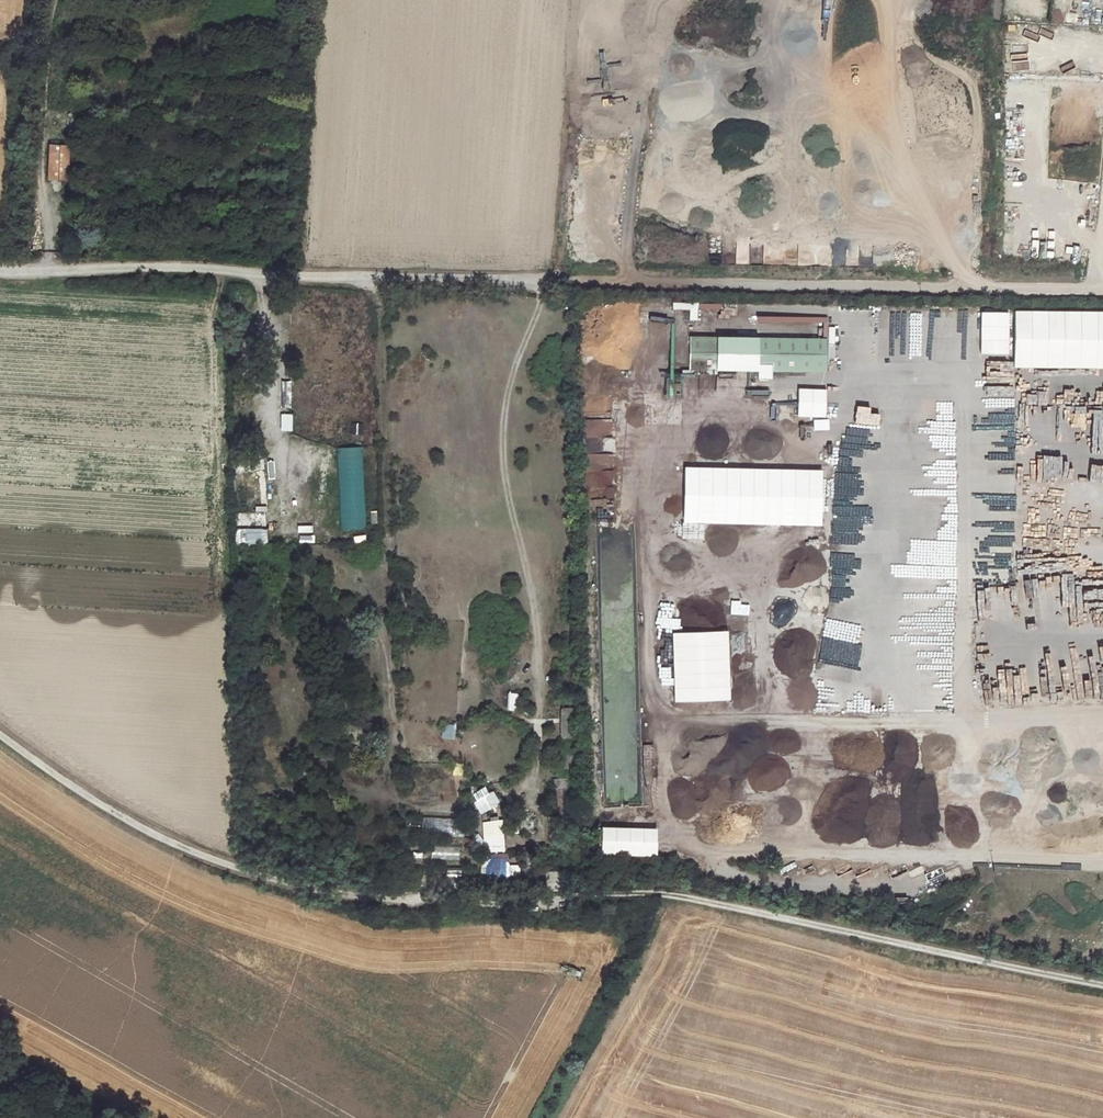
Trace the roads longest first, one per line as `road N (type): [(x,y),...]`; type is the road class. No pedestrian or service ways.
road 1 (unclassified): [(0,735),(141,828),(312,890),(488,903),(661,893),(1102,986)]
road 2 (unclassified): [(0,273),(175,268),(297,278),(568,278)]
road 3 (track): [(542,278),(503,430),(534,622),(533,782)]

